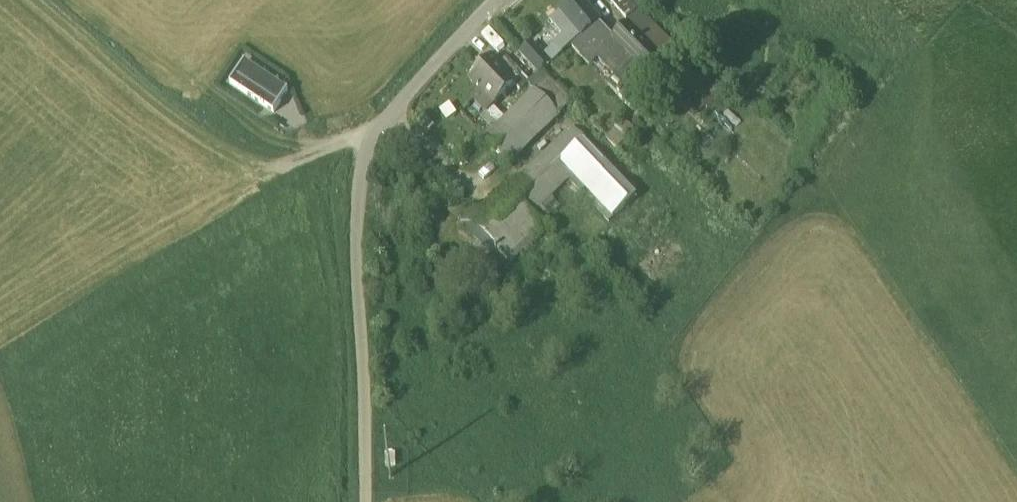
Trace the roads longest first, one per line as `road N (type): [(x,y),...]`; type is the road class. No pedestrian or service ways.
road 1 (unclassified): [(359,501),(352,310),(356,214),(372,144),(396,109),(509,0)]

